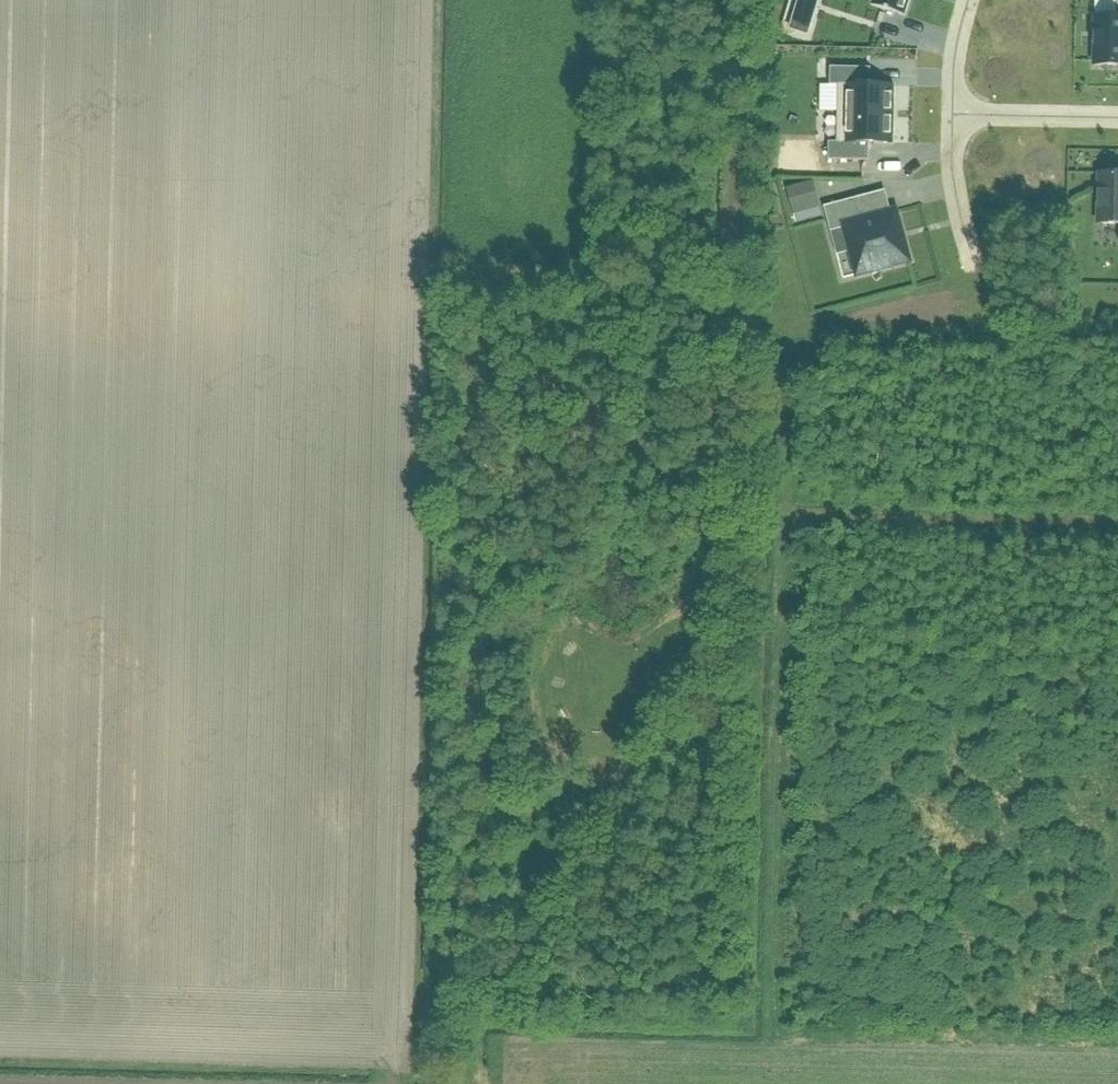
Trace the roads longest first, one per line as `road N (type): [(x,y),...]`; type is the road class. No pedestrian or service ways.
road 1 (residential): [(1117,117),(954,113)]
road 2 (residential): [(954,113),(959,194),(976,265)]

